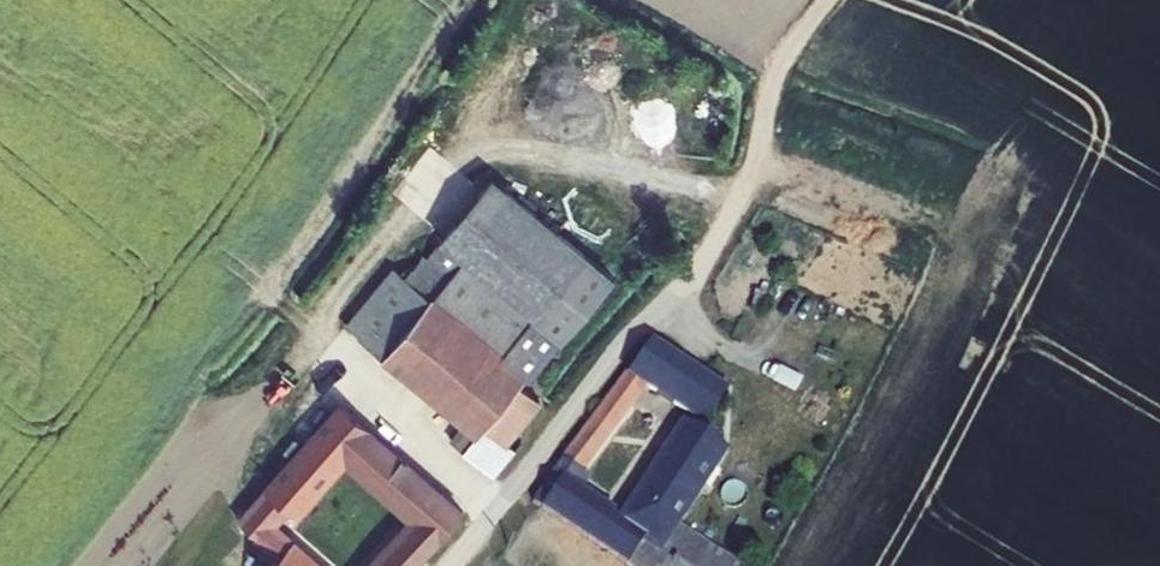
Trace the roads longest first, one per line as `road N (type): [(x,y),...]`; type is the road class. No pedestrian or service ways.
road 1 (residential): [(668,296),(443,565)]
road 2 (track): [(668,296),(745,190),(778,67),(824,0)]

